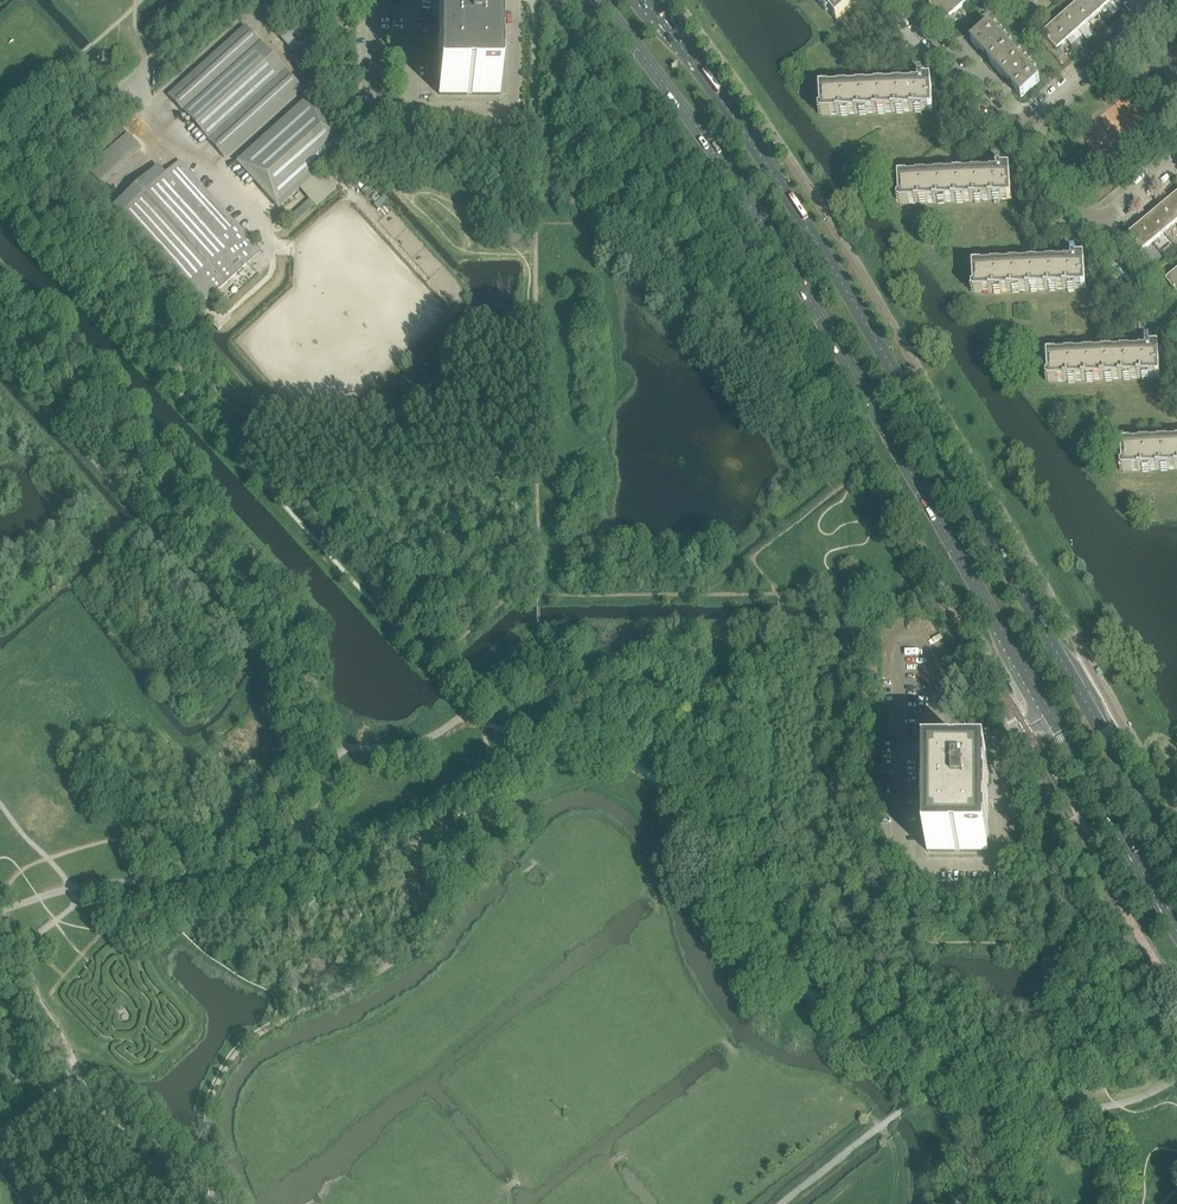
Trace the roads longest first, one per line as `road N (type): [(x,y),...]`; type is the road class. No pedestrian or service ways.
road 1 (primary): [(599,0),(763,222),(1176,928)]
road 2 (primary): [(1176,860),(842,283),(738,124),(644,0)]
road 3 (residential): [(1013,132),(1148,11)]
road 4 (residential): [(1013,132),(895,0)]
road 5 (residential): [(1096,230),(1013,132)]
road 6 (residential): [(1176,328),(1096,230)]

